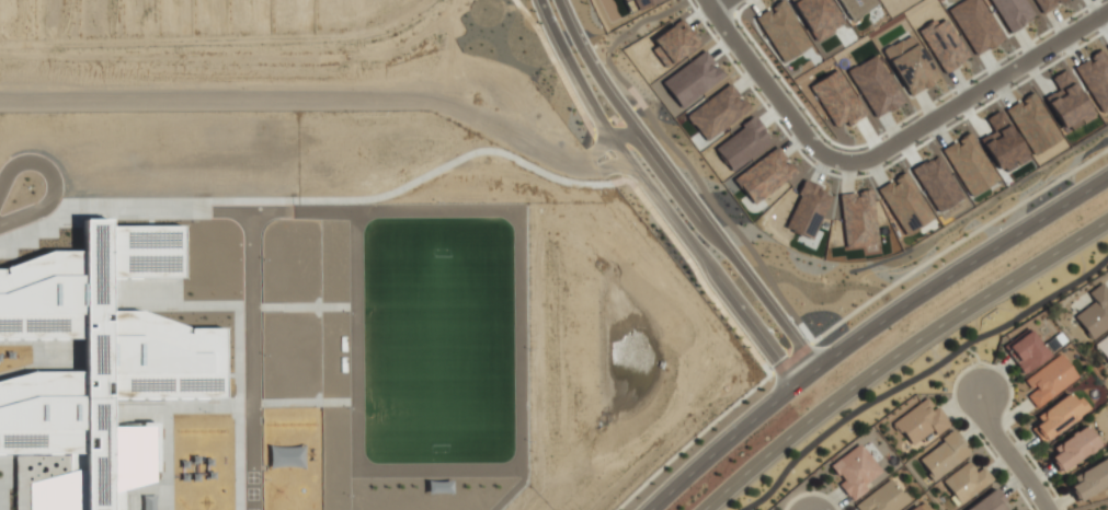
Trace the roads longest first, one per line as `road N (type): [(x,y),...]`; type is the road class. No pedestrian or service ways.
road 1 (secondary): [(1107,181),(816,368),(652,509)]
road 2 (tertiary): [(541,0),(597,120),(818,415)]
road 3 (secondary): [(704,509),(887,361),(1107,220)]
road 4 (tertiary): [(839,397),(608,92),(563,0)]
road 5 (residential): [(839,160),(863,161),(927,125),(1107,7)]
road 6 (residential): [(711,0),(784,103),(839,160)]
road 7 (residential): [(982,404),(1049,509)]

